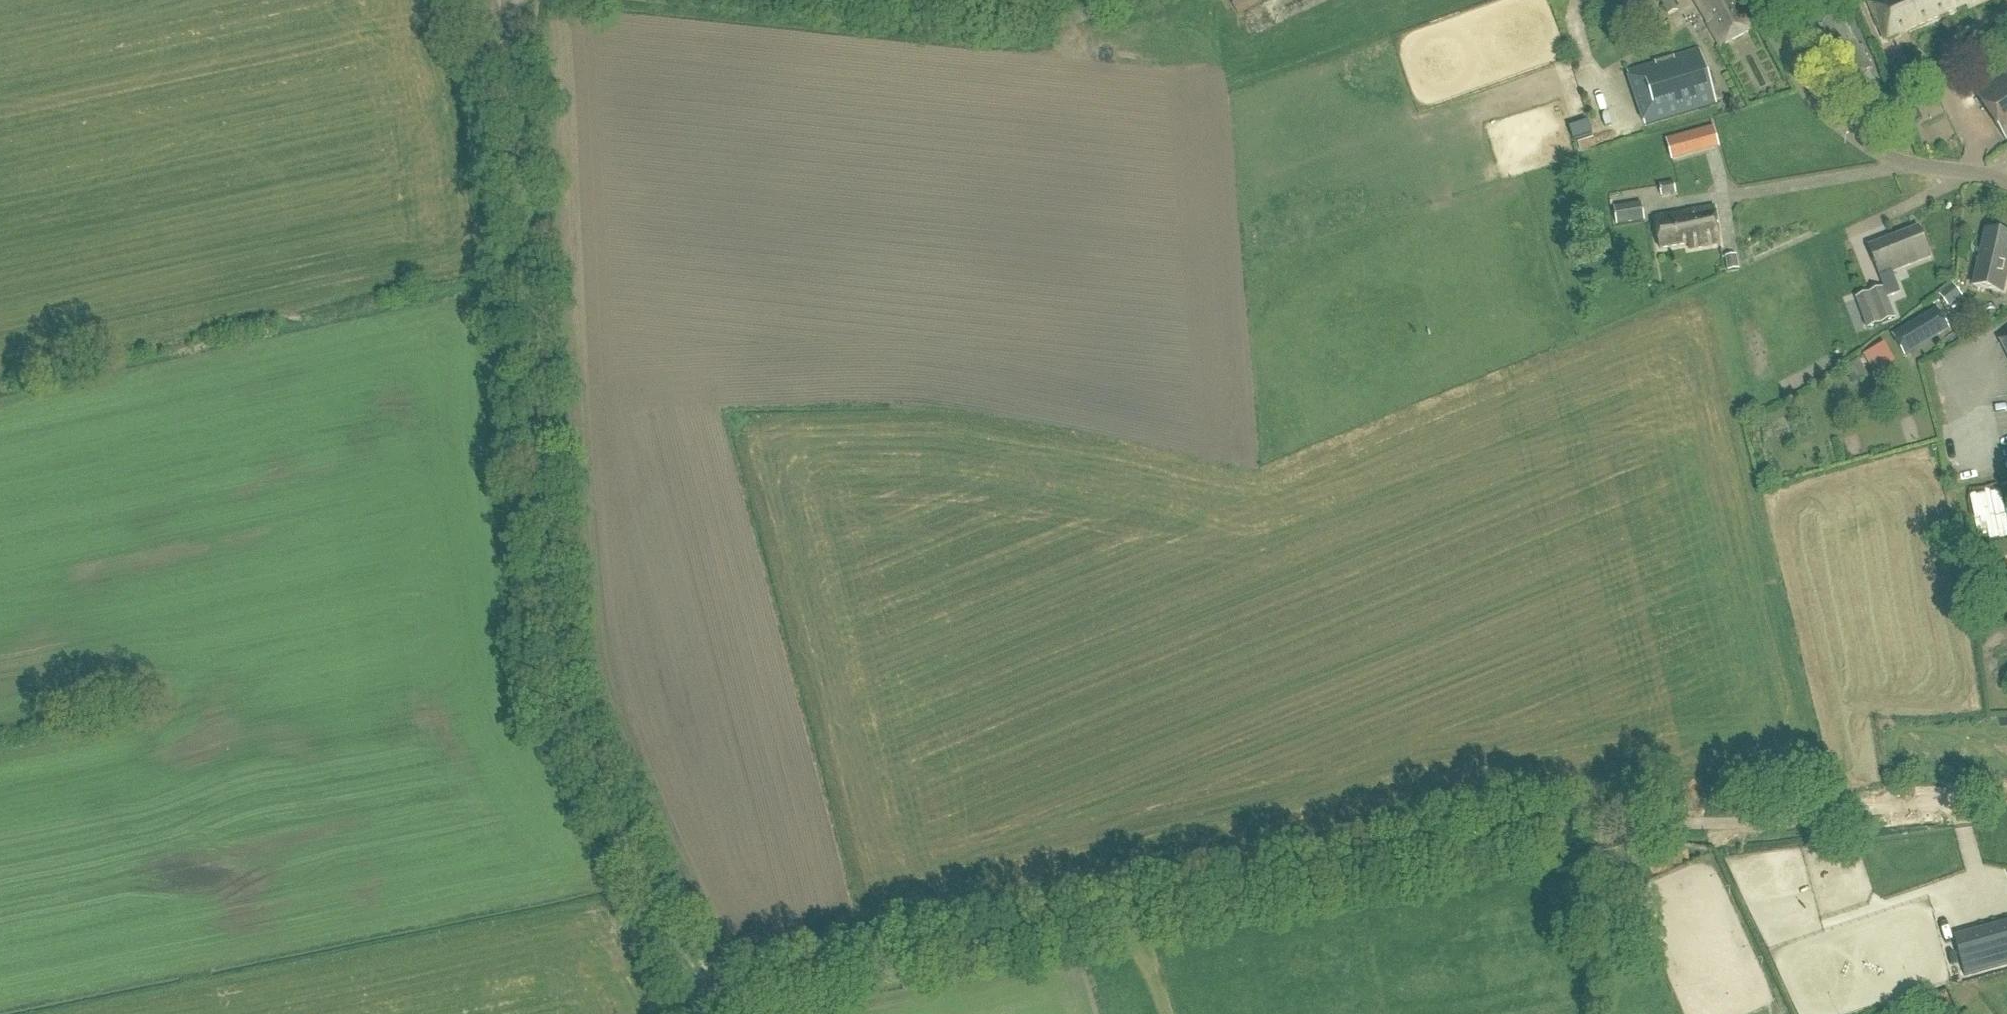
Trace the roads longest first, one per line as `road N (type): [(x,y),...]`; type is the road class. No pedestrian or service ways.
road 1 (unclassified): [(705,1009),(1612,826),(1727,824),(2006,795)]
road 2 (unclassified): [(705,1009),(574,732),(562,687),(506,0)]
road 3 (unclassified): [(681,0),(998,29),(1069,20),(1117,0)]
road 4 (residential): [(2006,182),(1881,158),(1809,93),(1752,0)]

